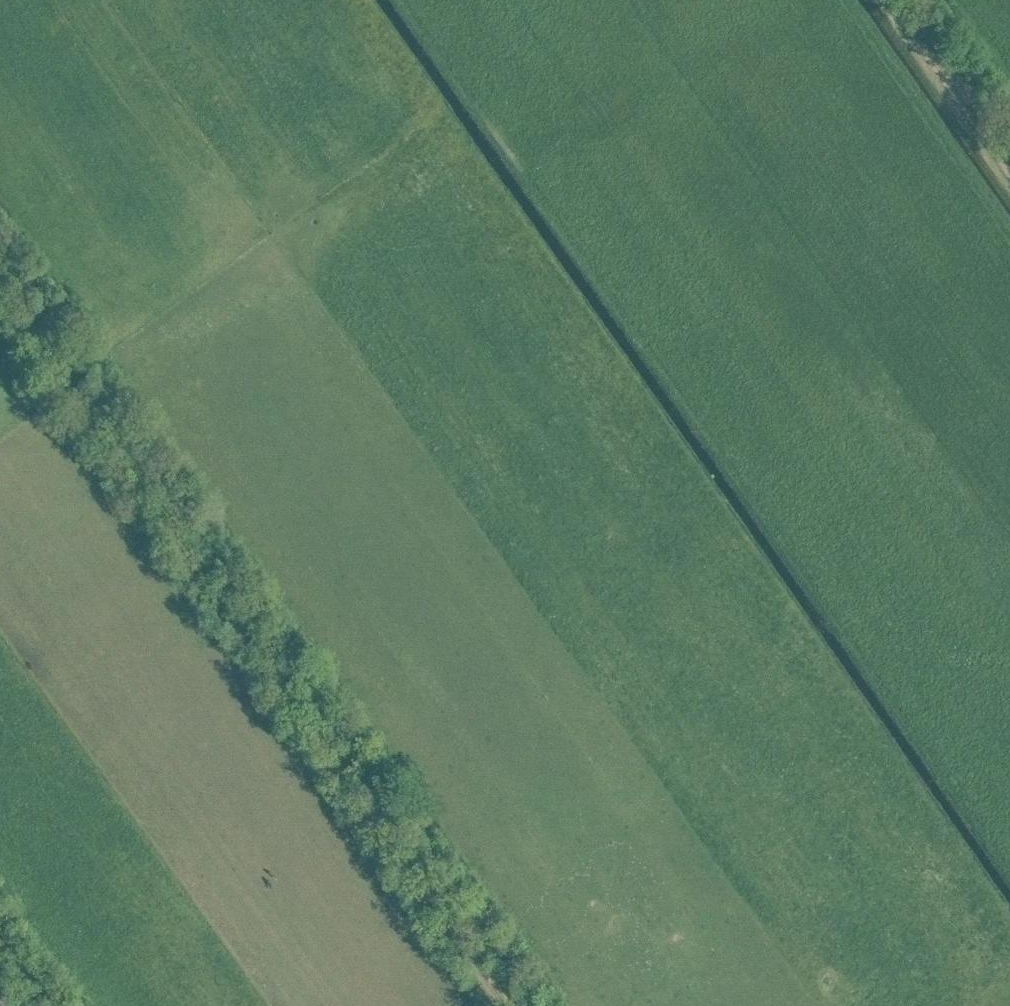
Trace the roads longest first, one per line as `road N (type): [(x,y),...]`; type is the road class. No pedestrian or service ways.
road 1 (track): [(507,1005),(0,288)]

